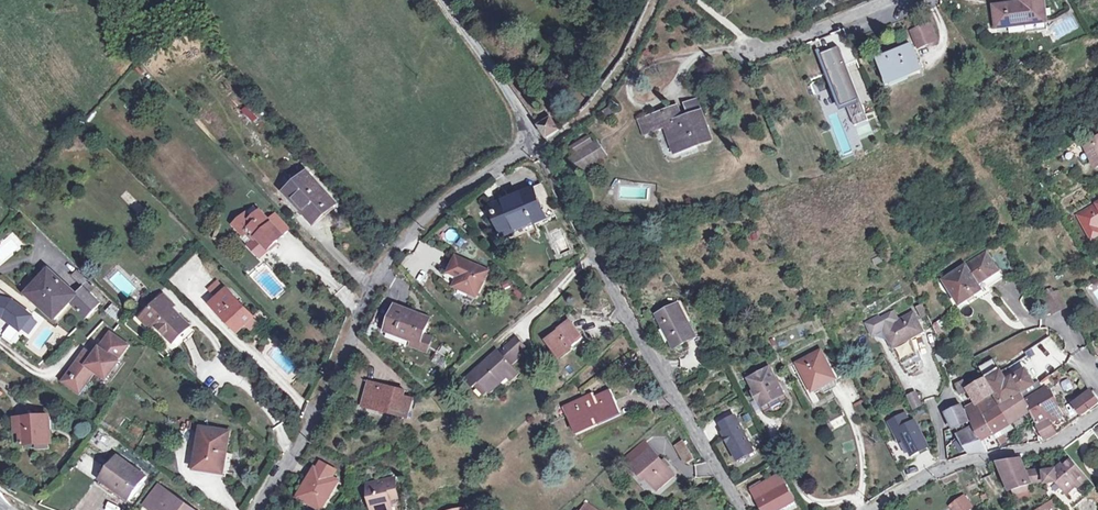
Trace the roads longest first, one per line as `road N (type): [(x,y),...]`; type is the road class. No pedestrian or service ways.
road 1 (residential): [(537,142),(437,208),(392,253),(360,301),(304,433),(254,509)]
road 2 (residential): [(745,509),(537,142)]
road 3 (residential): [(1097,412),(1059,440),(947,466),(868,509)]
road 4 (residential): [(537,142),(444,0)]
road 5 (residential): [(886,0),(745,52)]
road 6 (residential): [(1097,381),(1065,329),(1030,320),(1006,293)]

